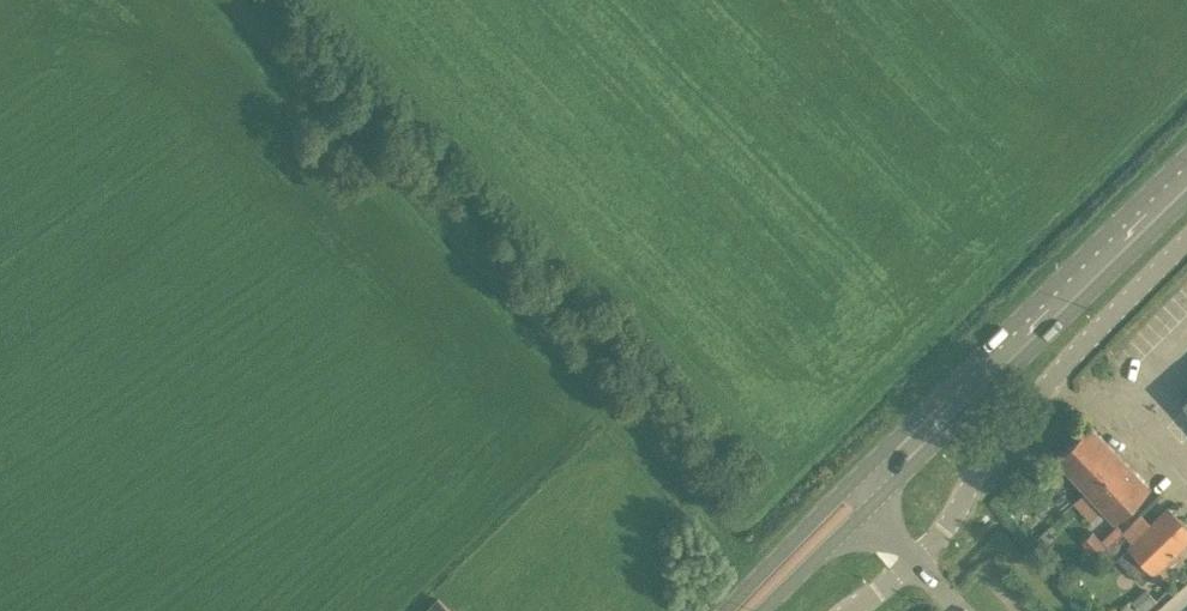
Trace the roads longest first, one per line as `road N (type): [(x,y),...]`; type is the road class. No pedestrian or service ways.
road 1 (primary): [(857,495),(1186,175)]
road 2 (unclassified): [(916,562),(948,530),(988,457),(1065,364),(1186,244)]
road 3 (primary): [(740,610),(857,495)]

